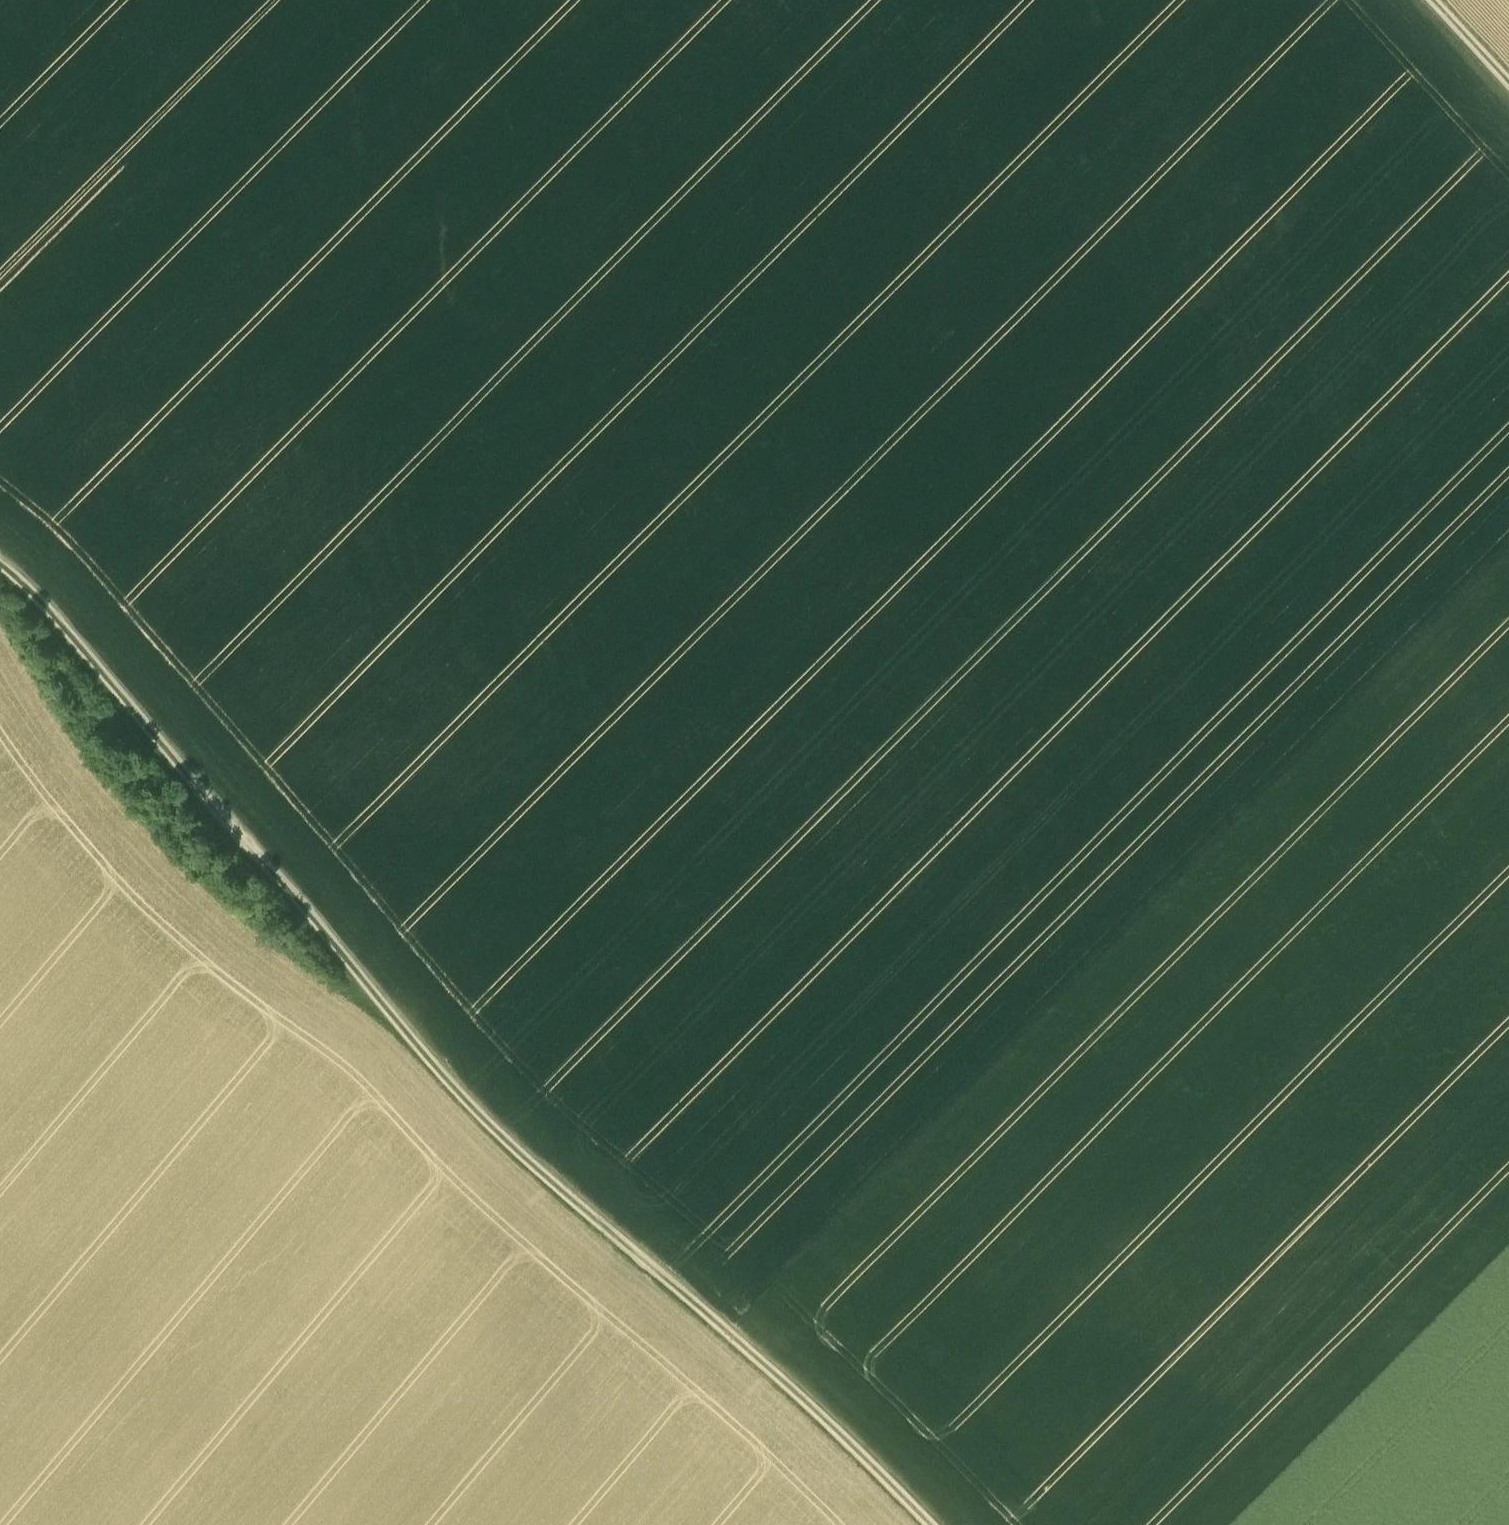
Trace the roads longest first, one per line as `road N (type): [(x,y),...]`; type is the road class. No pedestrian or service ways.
road 1 (track): [(0,571),(57,619),(401,1030),(529,1165),(781,1379),(931,1524)]
road 2 (track): [(1508,88),(1426,0)]

